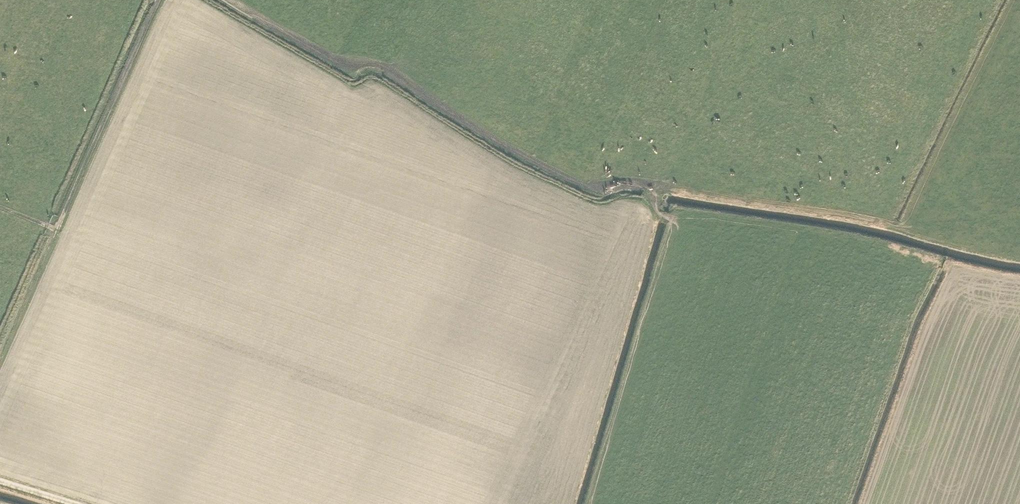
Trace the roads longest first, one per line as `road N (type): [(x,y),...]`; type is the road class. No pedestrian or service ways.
road 1 (track): [(160,0),(0,366)]

